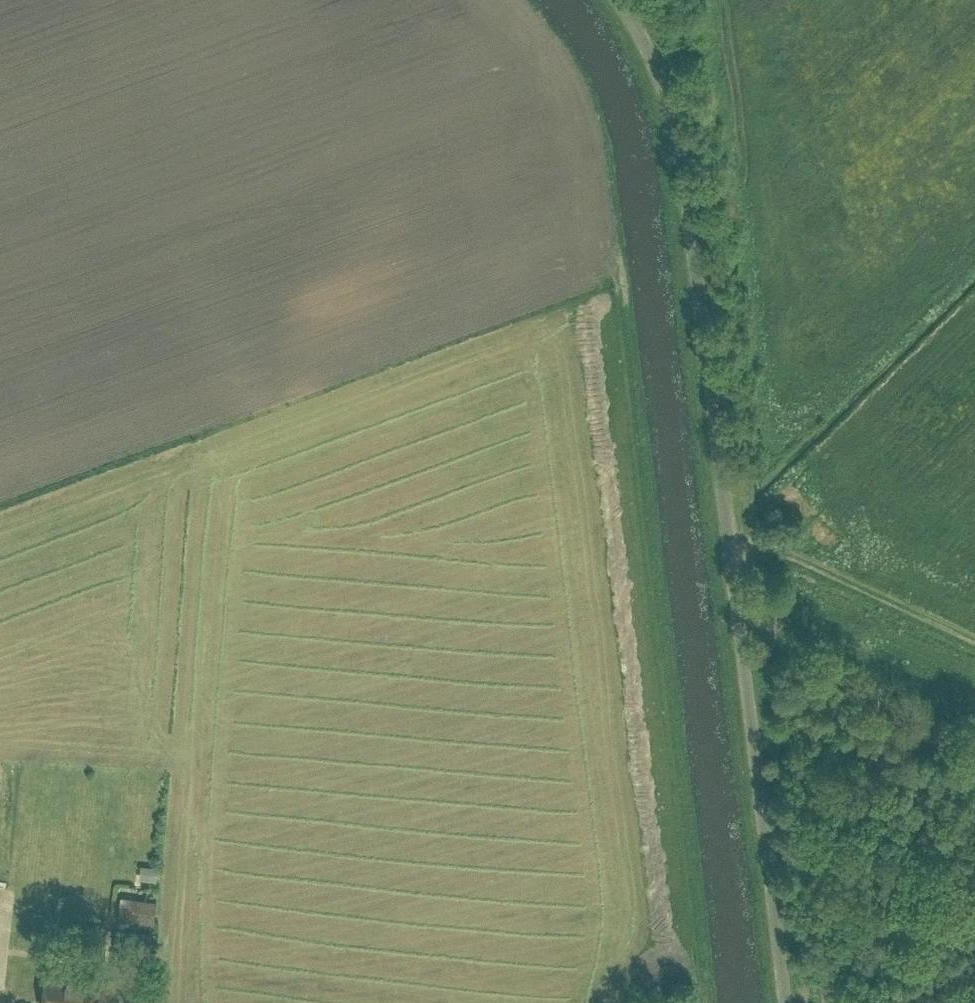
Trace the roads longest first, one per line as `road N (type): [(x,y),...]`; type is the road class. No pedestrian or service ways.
road 1 (unclassified): [(785,1002),(682,170),(662,74),(620,0)]

